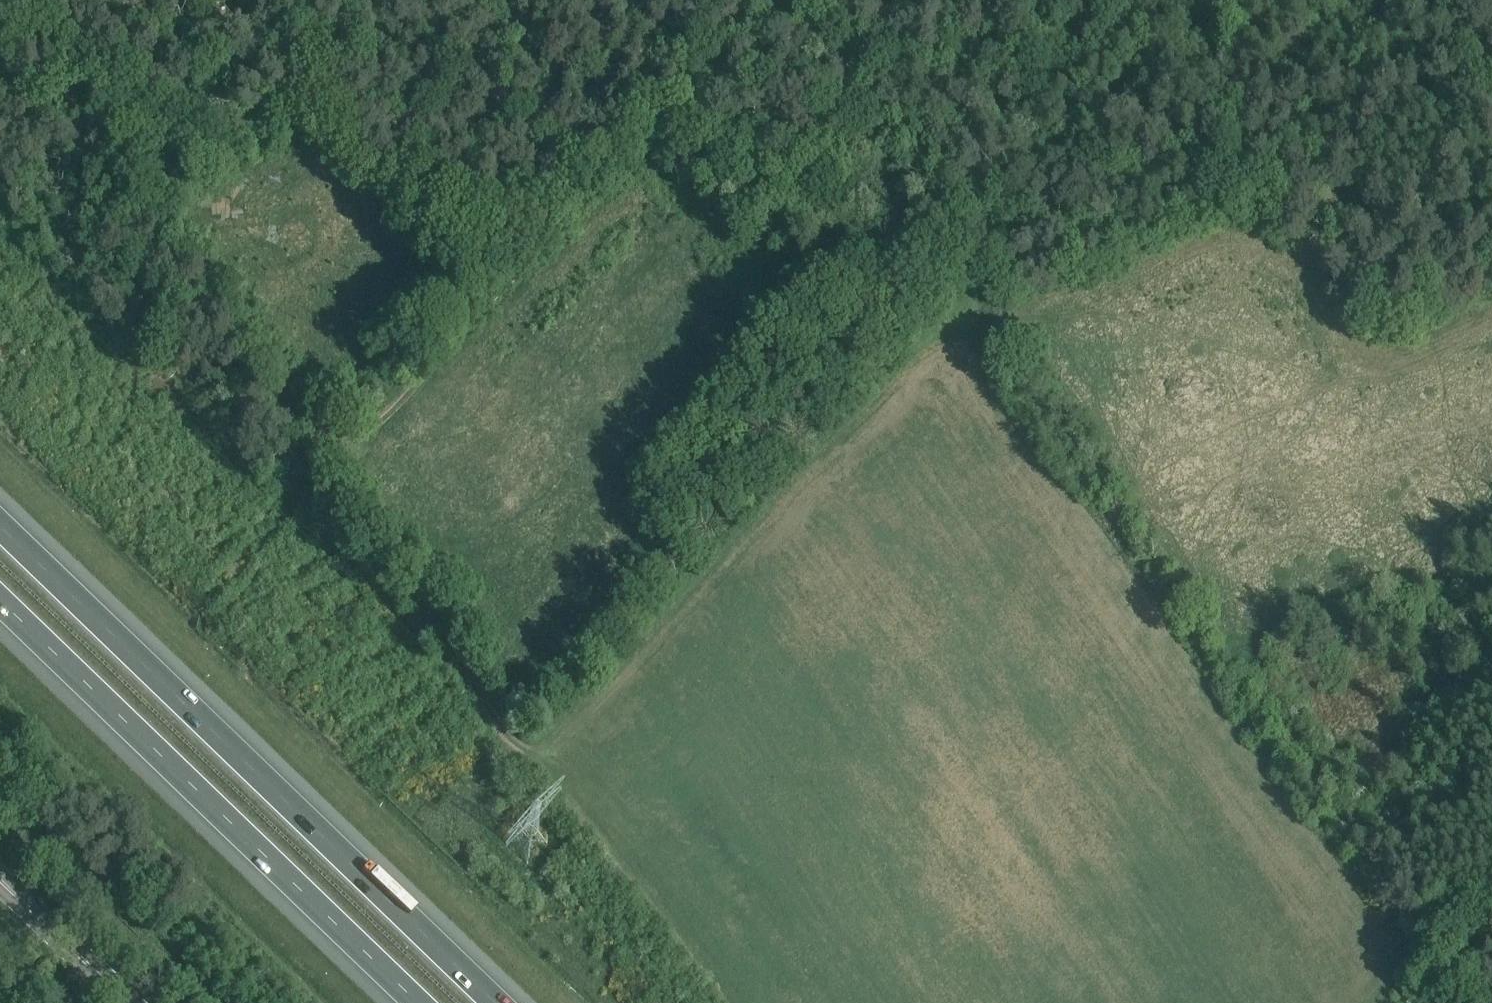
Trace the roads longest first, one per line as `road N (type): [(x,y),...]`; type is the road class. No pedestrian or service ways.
road 1 (motorway): [(495,1002),(0,526)]
road 2 (track): [(335,464),(509,732),(714,1002)]
road 3 (motorway): [(0,601),(418,1002)]
road 4 (track): [(335,464),(2,0)]
road 5 (tertiary): [(129,1002),(0,880)]

